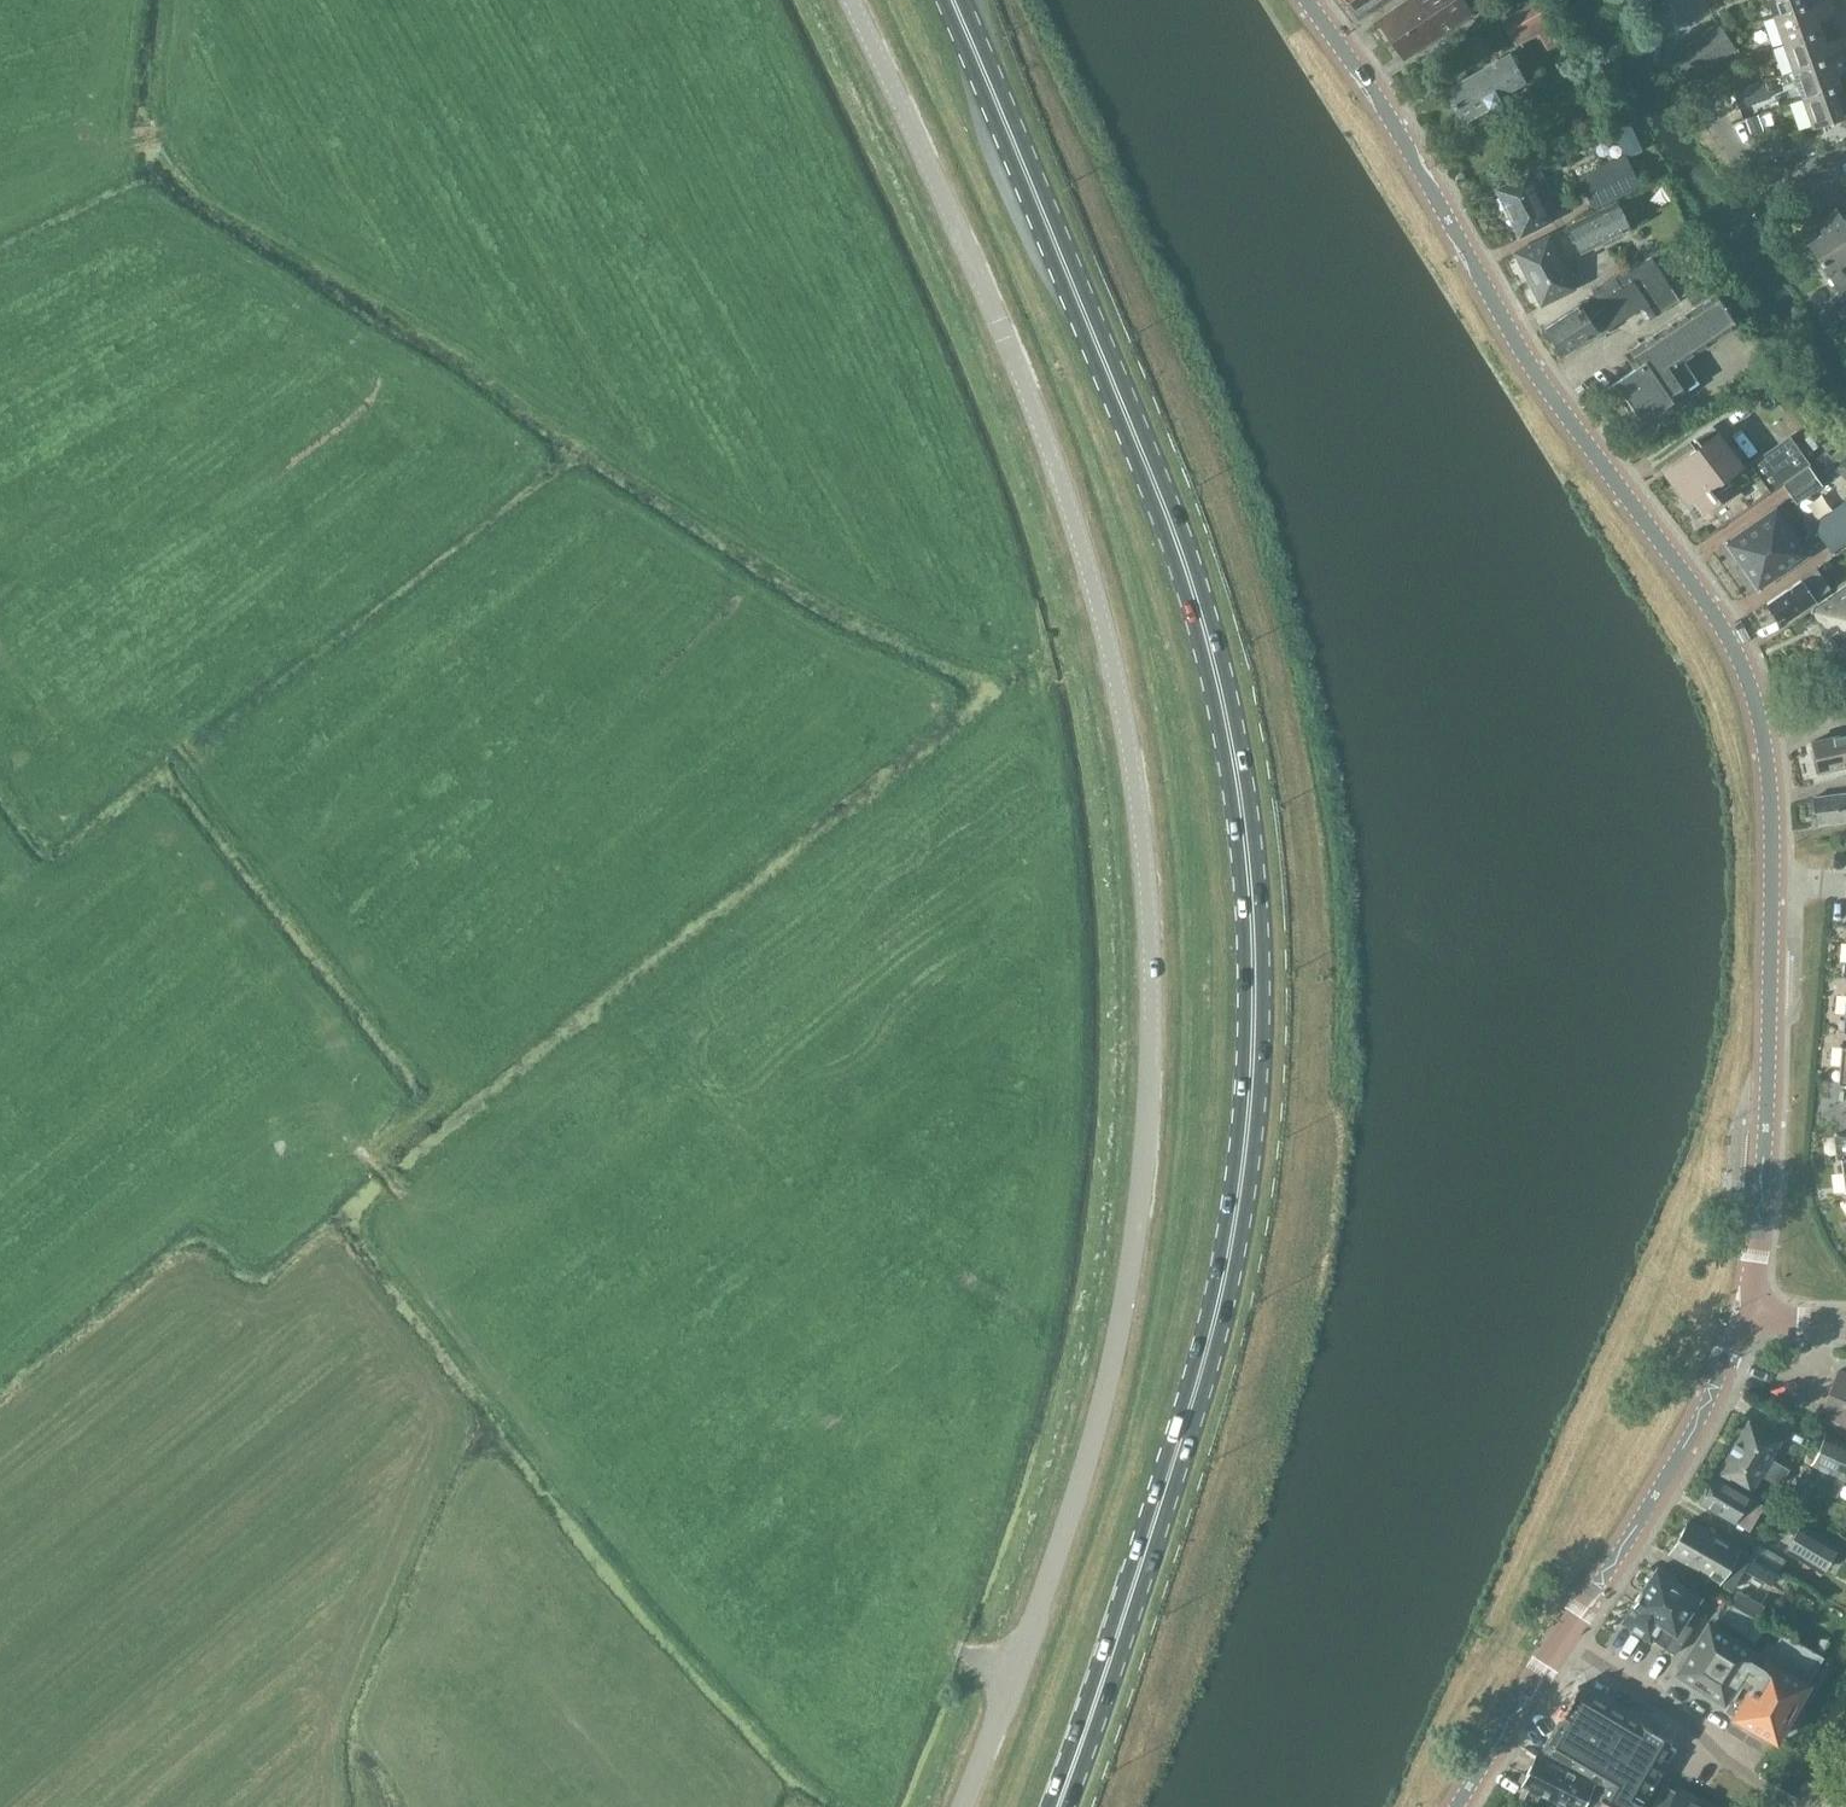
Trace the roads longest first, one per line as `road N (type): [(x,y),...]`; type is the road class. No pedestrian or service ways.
road 1 (unclassified): [(962,1806),(1015,1679),(1113,1366),(1146,1148),(1147,900),(1122,710),(1062,484),(996,314),(851,0)]
road 2 (primary): [(1058,1806),(1219,1312),(1254,1053),(1252,890),(1222,685),(1173,533),(953,0)]
road 3 (tertiary): [(1752,1310),(1773,888),(1766,748),(1755,706),(1682,563),(1536,370),(1302,0)]
road 4 (tertiary): [(1560,1643),(1752,1310)]
road 5 (residential): [(1668,0),(1674,56),(1753,171),(1784,178),(1845,156)]
road 6 (residential): [(1560,1643),(1679,1714),(1727,1763),(1773,1792)]
road 7 (tertiary): [(1458,1806),(1560,1643)]

